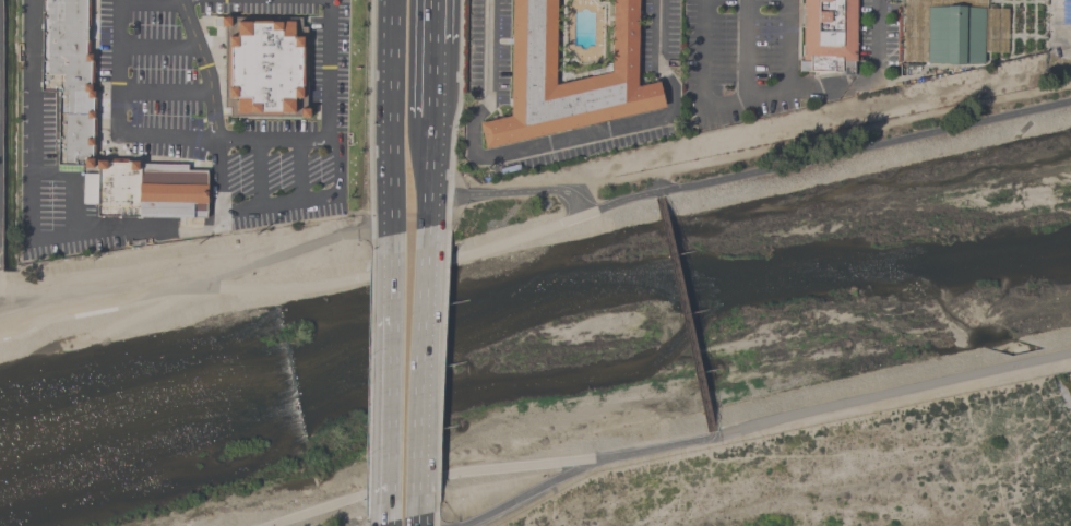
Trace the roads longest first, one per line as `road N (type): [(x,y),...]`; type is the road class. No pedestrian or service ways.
road 1 (trunk): [(417,519),(426,231)]
road 2 (trunk): [(393,0),(391,236)]
road 3 (trunk): [(390,318),(386,525)]

